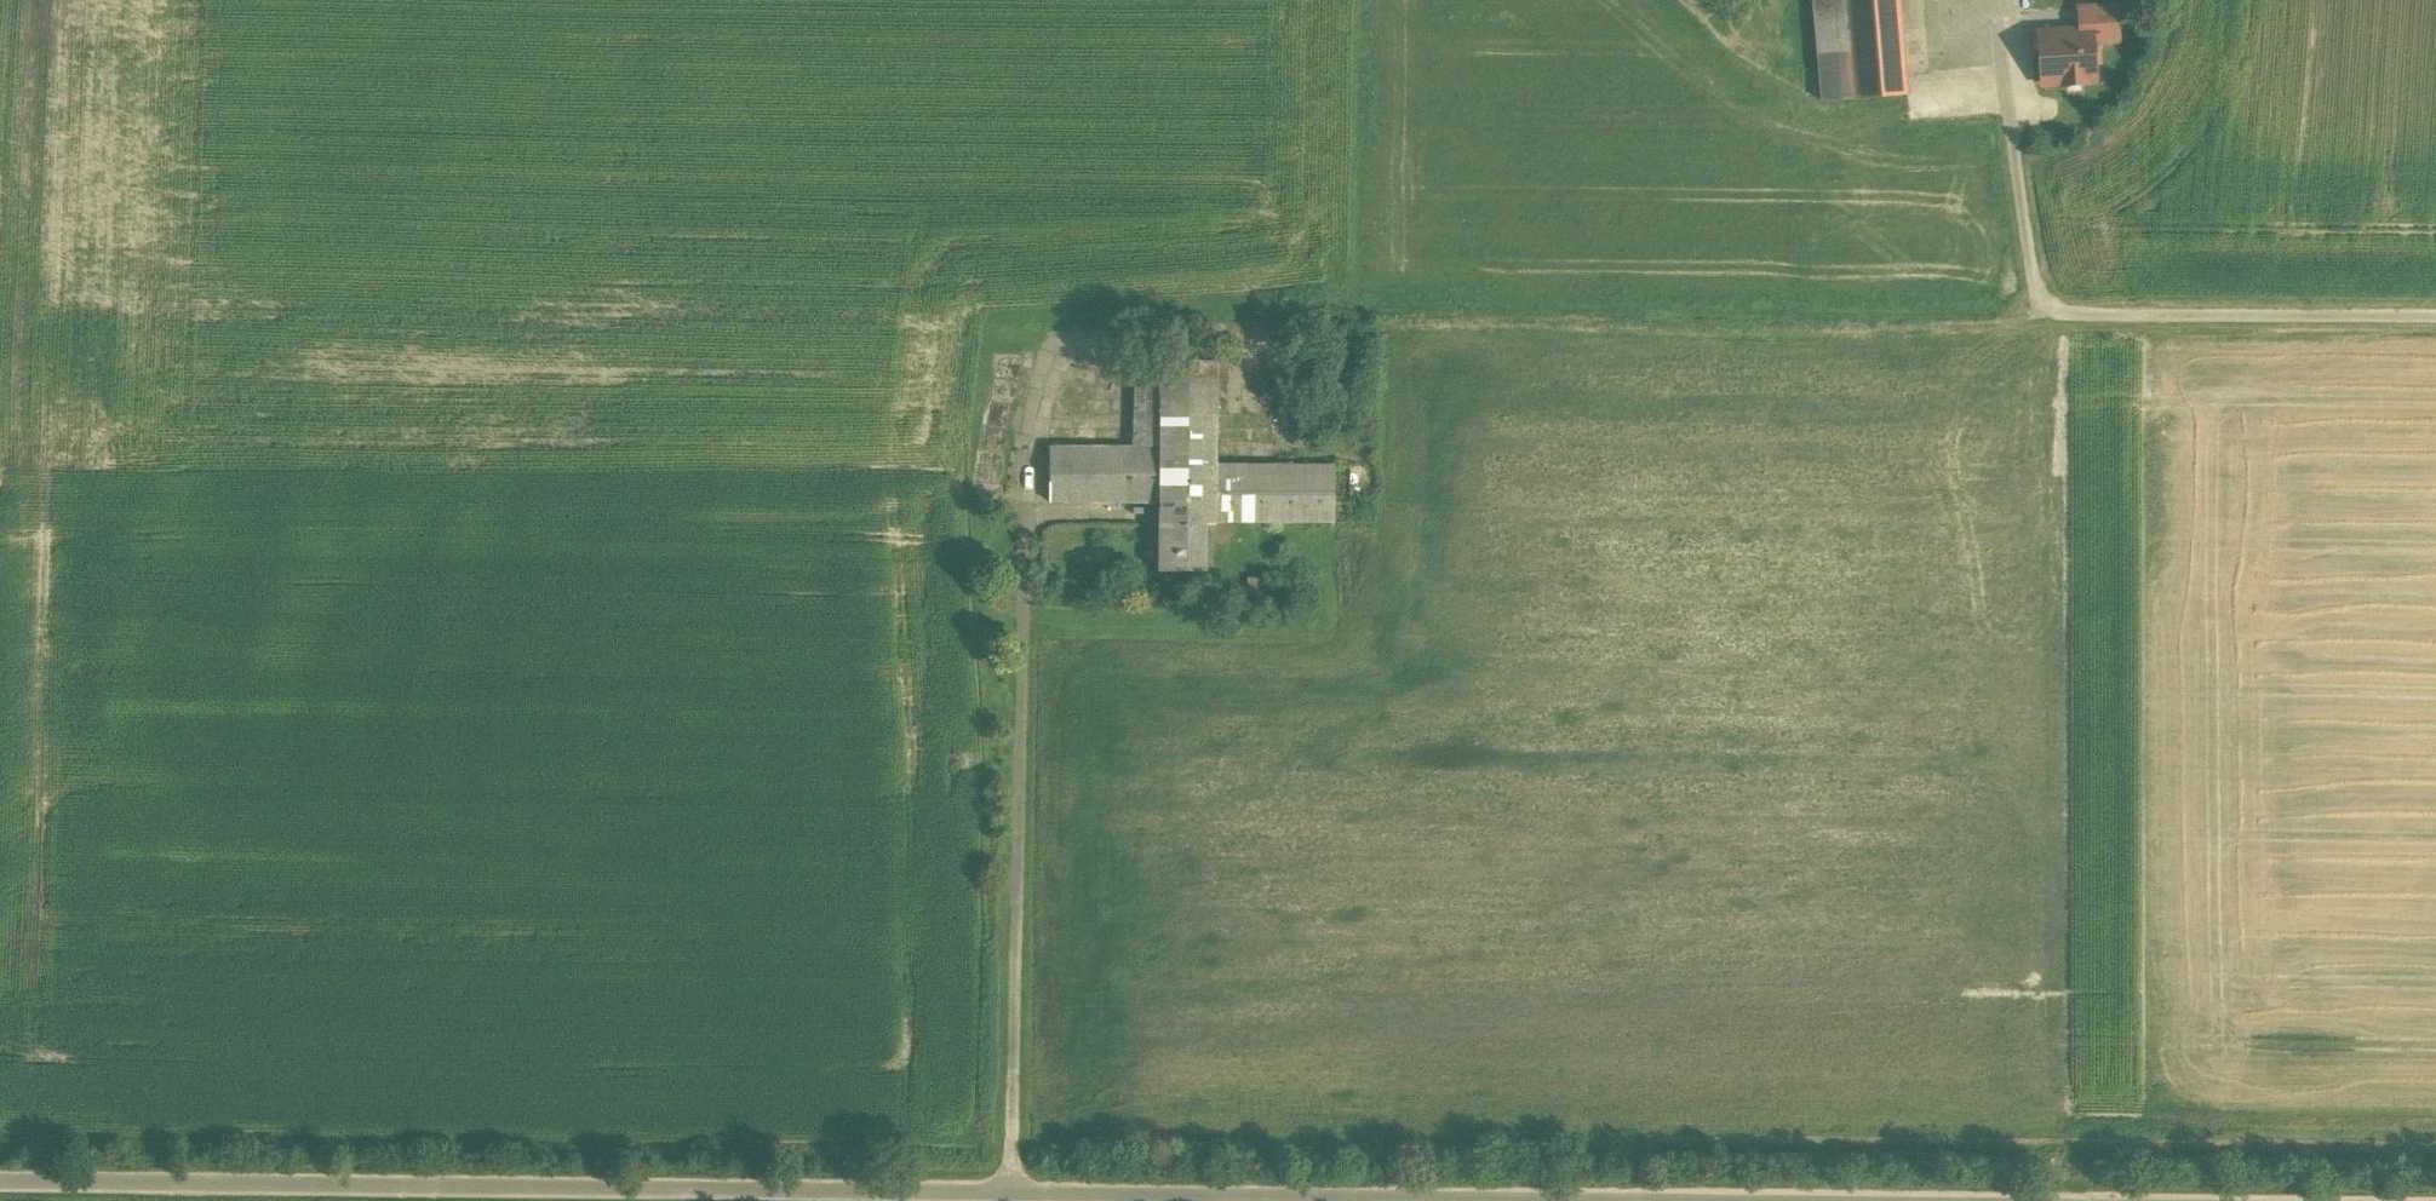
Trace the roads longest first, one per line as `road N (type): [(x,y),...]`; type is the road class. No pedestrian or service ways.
road 1 (unclassified): [(0,1178),(1855,1200)]

